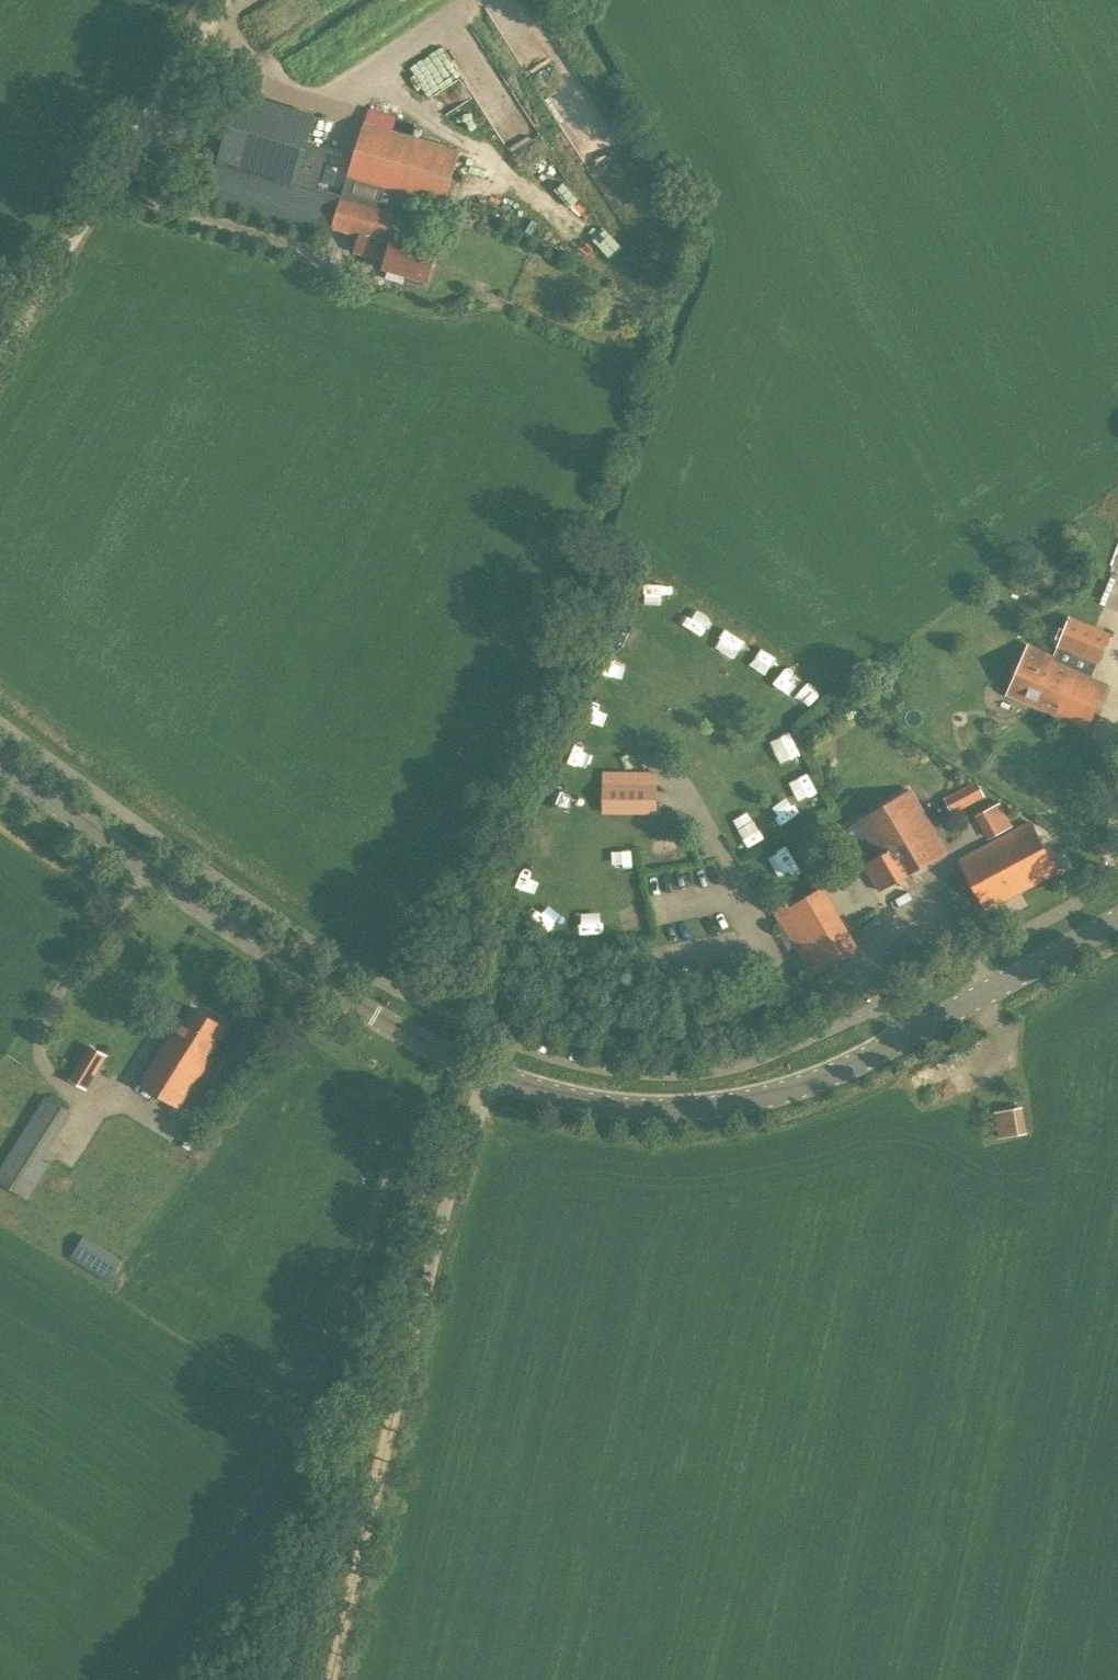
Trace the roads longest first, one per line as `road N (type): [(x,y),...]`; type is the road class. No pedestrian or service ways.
road 1 (secondary): [(1117,921),(857,1063),(780,1094),(696,1109),(642,1107),(495,1074)]
road 2 (secondary): [(495,1074),(383,1022),(307,975),(0,760)]
road 3 (unclassified): [(0,350),(205,0)]
road 4 (track): [(332,1679),(419,1308)]
road 5 (unclassified): [(419,1308),(460,1152),(495,1074)]

